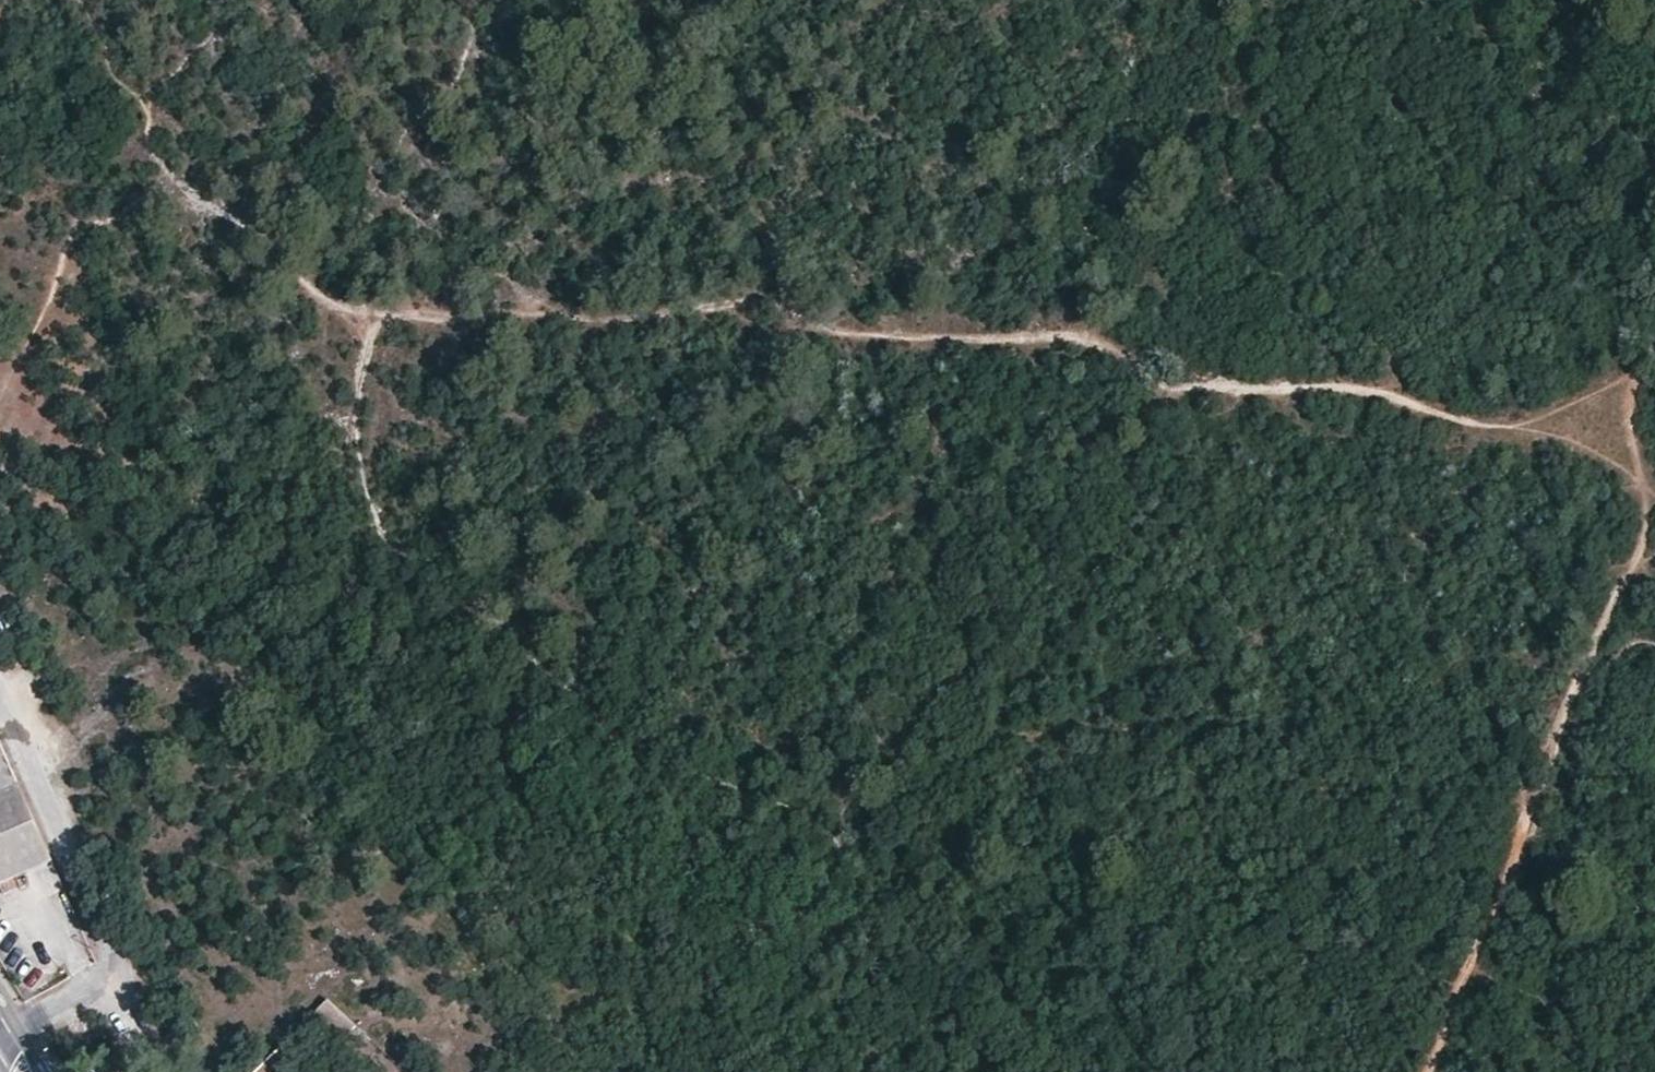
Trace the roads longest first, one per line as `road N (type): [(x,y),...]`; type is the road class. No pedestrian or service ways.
road 1 (track): [(1654,342),(1632,382),(1645,494),(1626,574),(1574,676),(1428,1071)]
road 2 (residential): [(12,1028),(106,971),(113,958),(0,687)]

